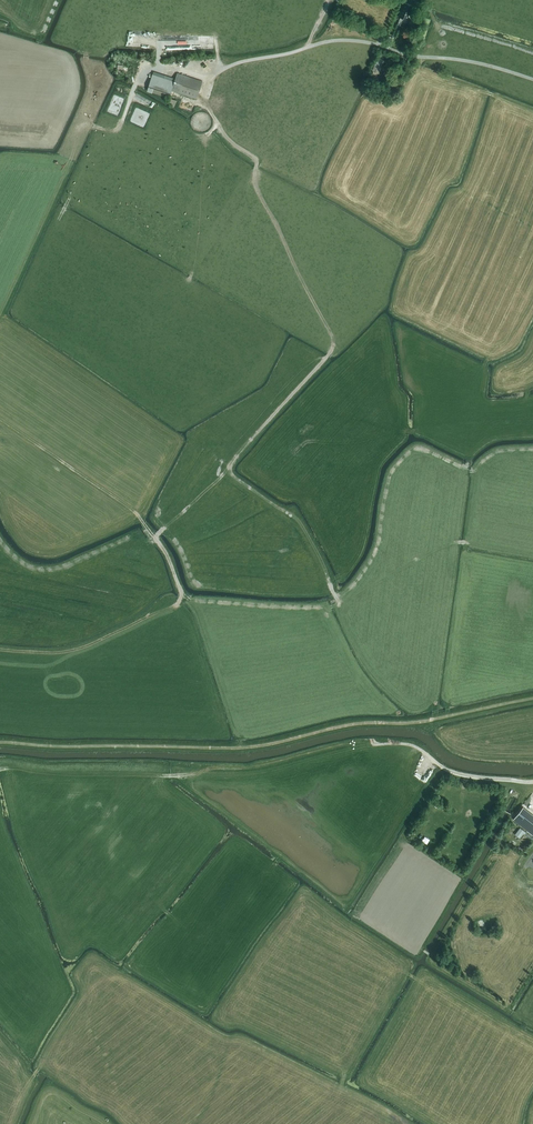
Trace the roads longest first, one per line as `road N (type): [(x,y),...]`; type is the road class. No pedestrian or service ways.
road 1 (track): [(0,742),(255,746),(532,698)]
road 2 (unclassified): [(532,79),(343,40),(237,63),(212,77)]
road 3 (unclassified): [(532,782),(467,776),(412,746),(375,745)]

